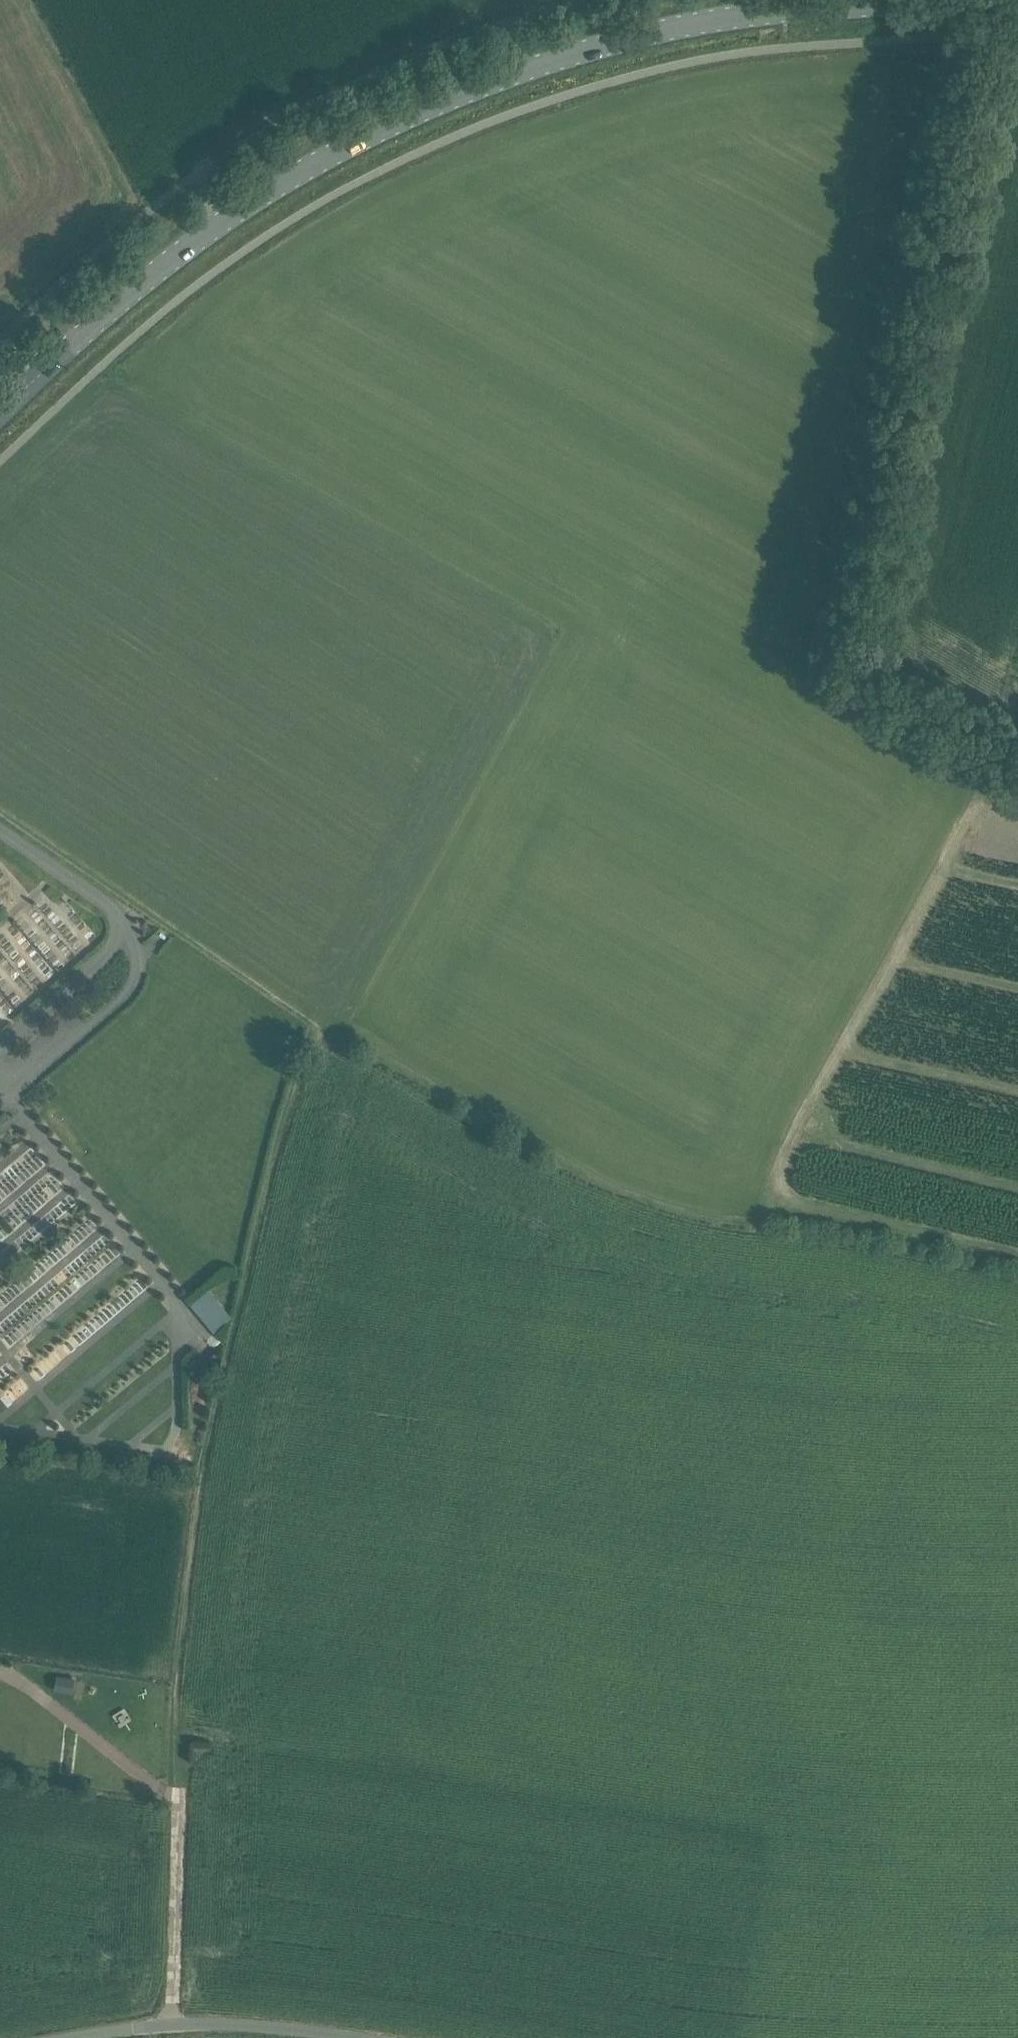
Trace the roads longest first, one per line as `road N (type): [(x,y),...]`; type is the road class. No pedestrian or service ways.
road 1 (secondary): [(0,414),(148,278),(223,222),(425,110),(564,57),(697,24),(955,0)]
road 2 (track): [(0,1670),(179,1799),(169,2026)]
road 3 (unclassified): [(93,2037),(200,2025),(331,2037)]

